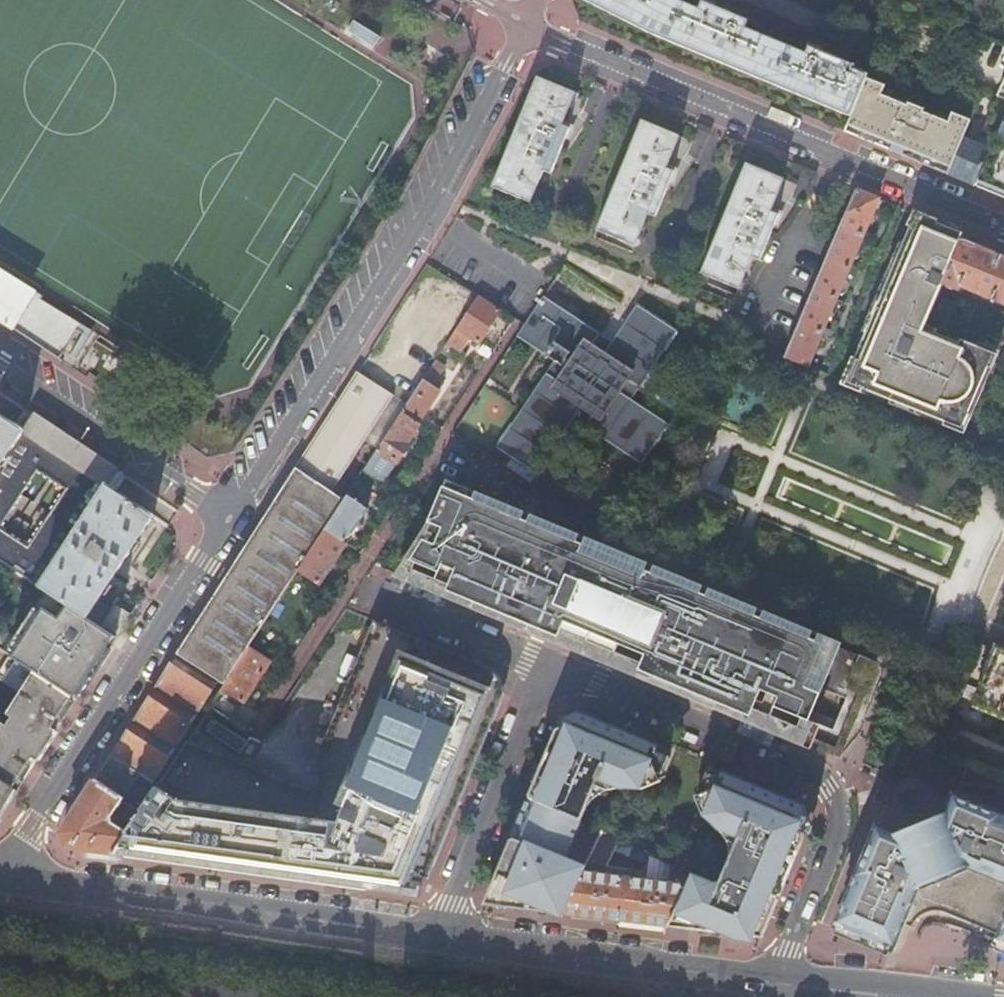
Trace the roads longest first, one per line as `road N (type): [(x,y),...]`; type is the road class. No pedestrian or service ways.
road 1 (residential): [(229,517),(427,212),(527,22)]
road 2 (residential): [(527,22),(1003,223)]
road 3 (residential): [(778,984),(836,834),(833,794),(806,769),(553,663)]
road 4 (secondary): [(0,878),(435,937)]
road 5 (residential): [(229,517),(0,877)]
road 6 (secondary): [(435,937),(778,984)]
road 7 (residential): [(353,581),(517,324)]
road 8 (residential): [(553,663),(435,937)]
road 9 (residential): [(0,366),(229,517)]
road 10 (residential): [(553,663),(353,581)]
road 11 (residential): [(253,733),(353,581)]
road 12 (residential): [(887,203),(819,369)]

